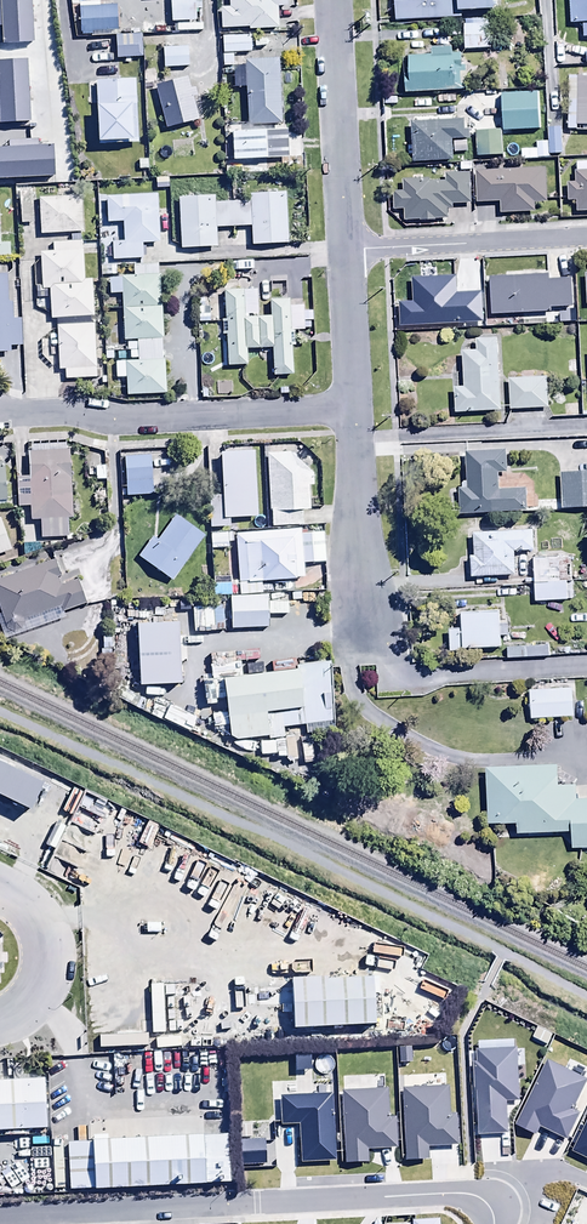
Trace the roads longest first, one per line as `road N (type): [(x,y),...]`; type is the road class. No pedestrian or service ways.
road 1 (residential): [(493,1223),(489,1205),(466,1193),(0,1217)]
road 2 (residential): [(350,408),(379,645),(404,669),(435,675),(586,666)]
road 3 (residential): [(350,408),(0,414)]
road 4 (residential): [(332,0),(342,249)]
road 5 (residential): [(342,249),(586,238)]
road 6 (unclassified): [(0,1023),(45,979),(45,934),(31,909),(0,893)]
road 7 (residential): [(342,249),(350,408)]

